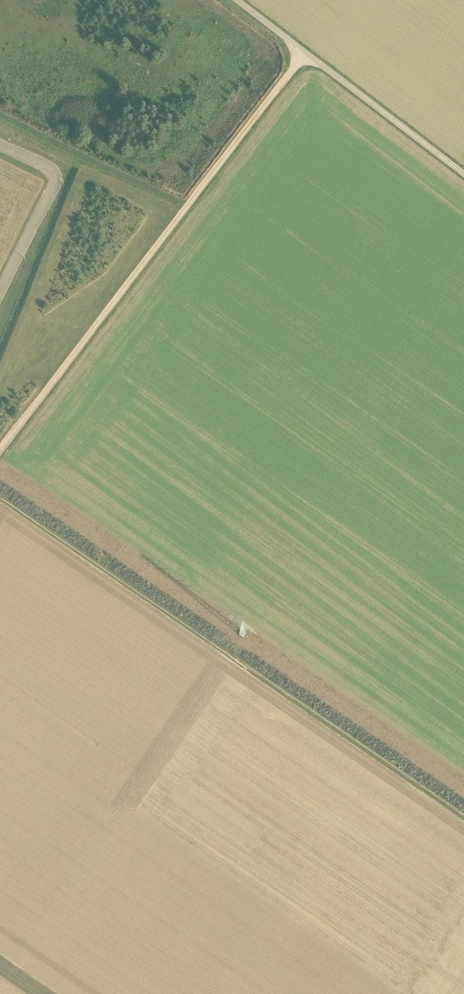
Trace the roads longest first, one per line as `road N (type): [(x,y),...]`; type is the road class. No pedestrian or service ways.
road 1 (track): [(303,54),(0,451)]
road 2 (unclassified): [(232,0),(463,175)]

